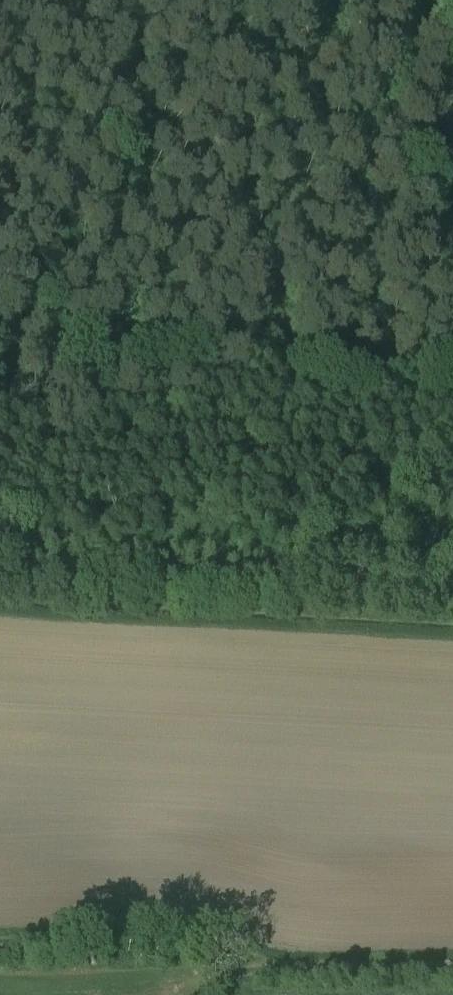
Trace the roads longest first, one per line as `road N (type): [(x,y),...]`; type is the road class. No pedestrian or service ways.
road 1 (track): [(452,973),(262,977),(238,950),(213,943),(0,948)]

